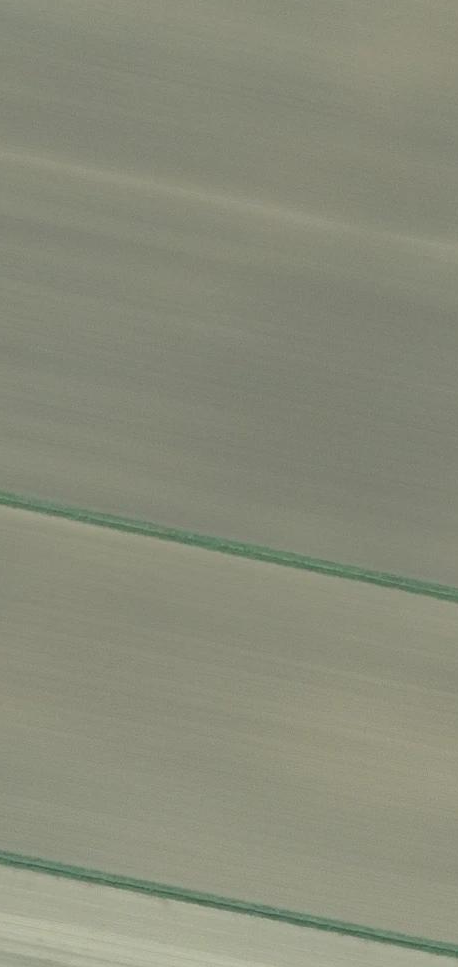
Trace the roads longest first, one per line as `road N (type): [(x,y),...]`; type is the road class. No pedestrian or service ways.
road 1 (track): [(0,513),(457,612)]

